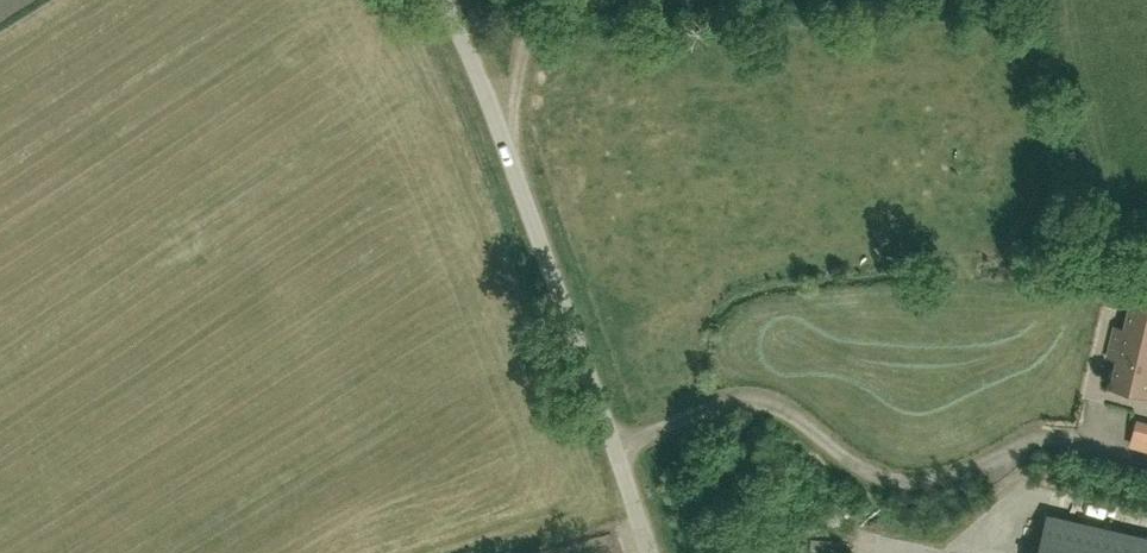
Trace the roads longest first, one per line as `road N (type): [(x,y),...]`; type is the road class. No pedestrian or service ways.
road 1 (unclassified): [(649,552),(504,139),(441,0)]
road 2 (track): [(535,0),(504,139)]

